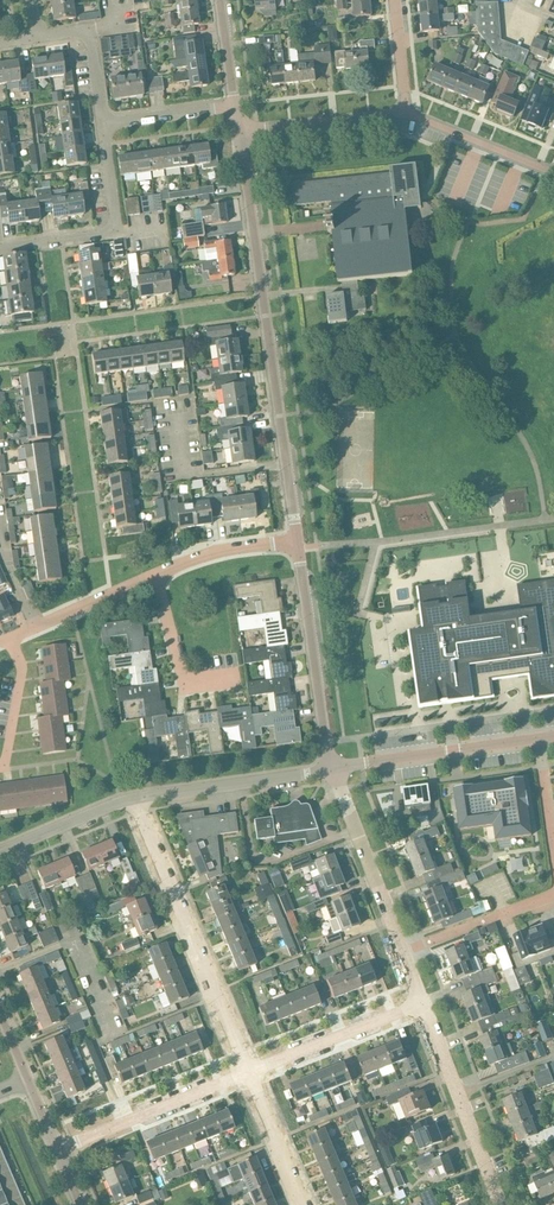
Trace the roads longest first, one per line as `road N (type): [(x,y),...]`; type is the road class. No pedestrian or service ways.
road 1 (residential): [(297,541),(239,131)]
road 2 (residential): [(251,1073),(138,796)]
road 3 (residential): [(329,768),(297,541)]
road 4 (residential): [(0,251),(113,229),(104,125)]
road 5 (residential): [(501,1204),(423,1001)]
road 6 (tertiary): [(539,740),(329,768)]
road 7 (residential): [(58,1150),(251,1073)]
road 8 (residential): [(403,951),(329,768)]
road 9 (tertiary): [(138,796),(329,768)]
road 10 (residential): [(251,1073),(423,1001)]
road 11 (residential): [(406,115),(239,131)]
road 12 (residential): [(236,677),(184,684),(153,575)]
road 13 (residential): [(553,893),(403,951)]
road 14 (residential): [(553,175),(406,115)]
road 15 (tertiary): [(0,852),(138,796)]
road 16 (residential): [(153,575),(217,552),(297,541)]
road 17 (residential): [(104,125),(87,37),(33,37)]
road 18 (residential): [(32,633),(0,771)]
road 19 (residential): [(304,1204),(251,1073)]
road 20 (residential): [(32,633),(153,575)]
road 21 (residential): [(104,125),(234,107)]

